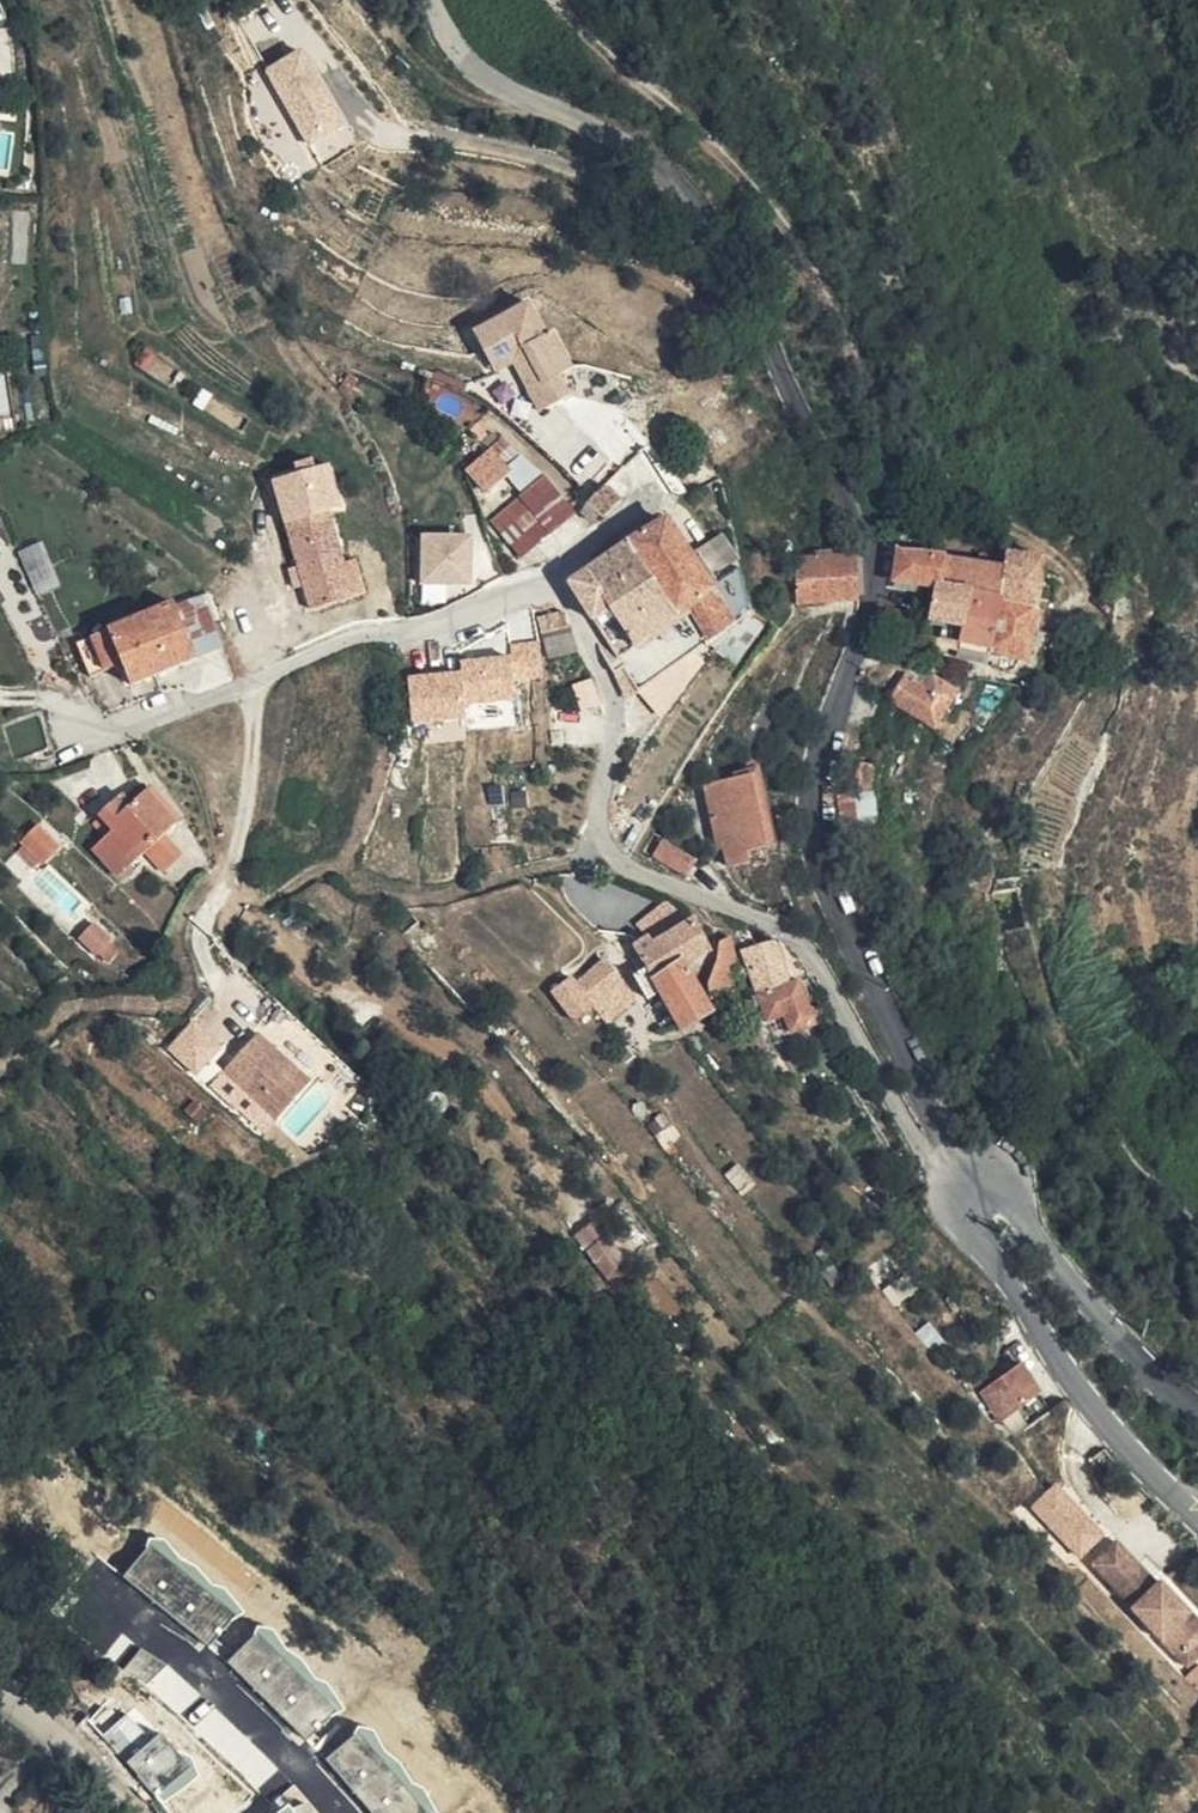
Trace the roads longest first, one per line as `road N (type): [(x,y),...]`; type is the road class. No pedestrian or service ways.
road 1 (unclassified): [(973,1184),(941,1134),(813,843),(814,796),(871,580),(866,542),(735,274),(687,197),(623,140),(474,69),(450,41),(434,0)]
road 2 (residential): [(959,1196),(798,943),(611,855),(599,820),(620,730),(557,594),(525,589),(410,634),(350,639),(252,684),(102,734)]
road 3 (tertiary): [(1197,1522),(1087,1402),(969,1232),(959,1196)]
road 4 (tertiary): [(973,1184),(1006,1191),(1068,1277),(1197,1414)]
road 5 (residential): [(131,1812),(104,1769),(0,1678)]

